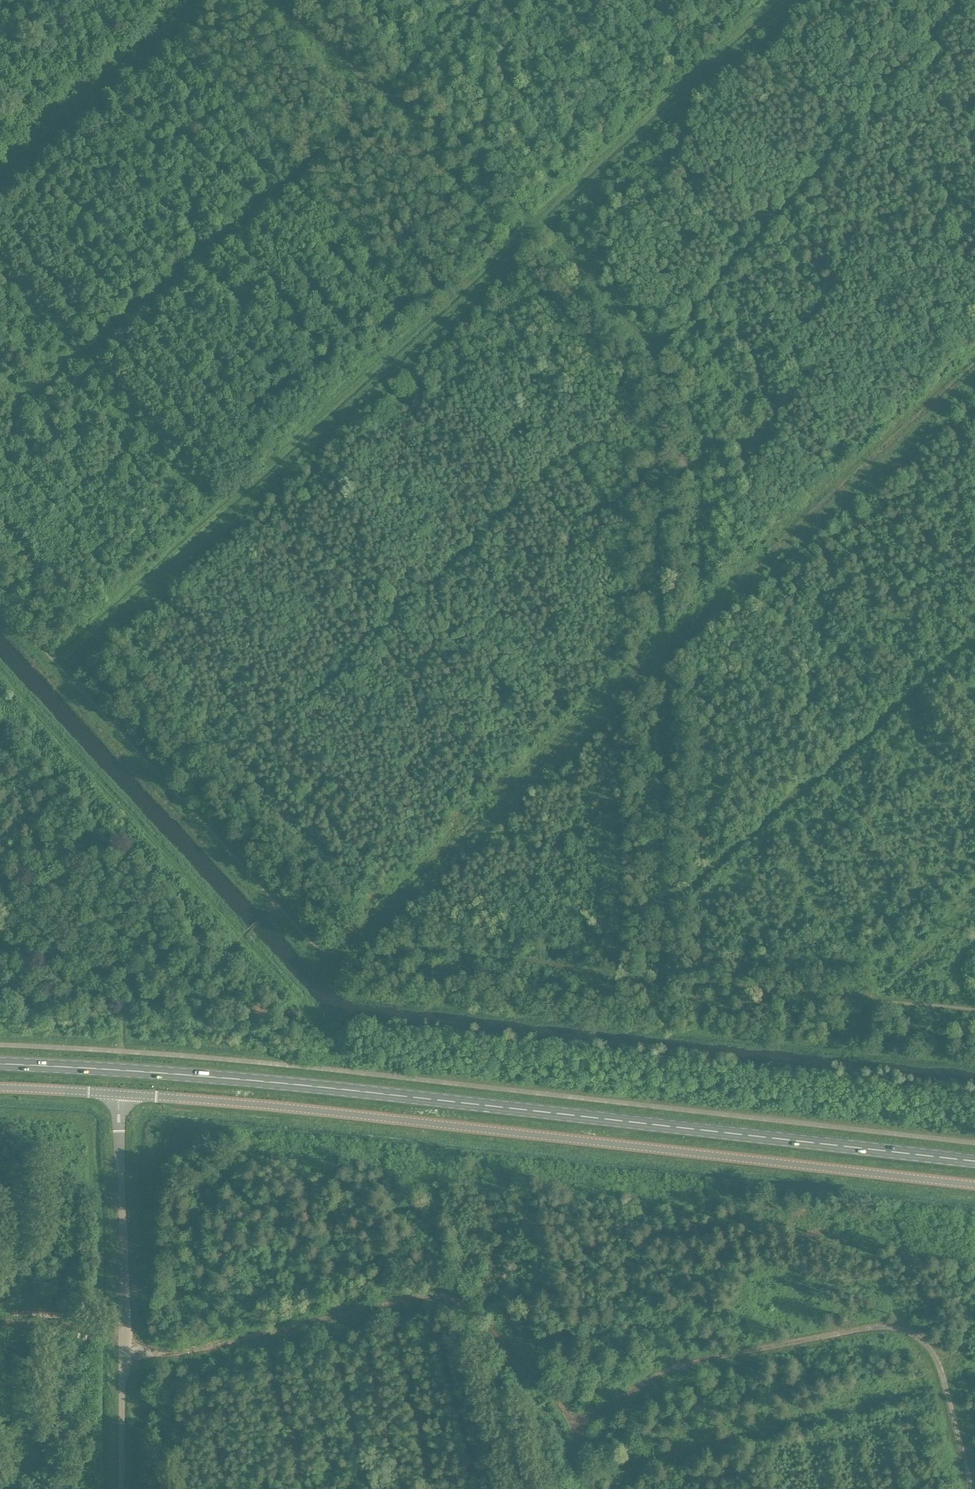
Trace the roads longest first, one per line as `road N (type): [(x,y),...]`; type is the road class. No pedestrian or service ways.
road 1 (track): [(385,94),(551,233),(659,350),(661,982)]
road 2 (primary): [(974,1162),(326,1087),(0,1064)]
road 3 (unclassified): [(119,1094),(974,1186)]
road 4 (track): [(180,797),(254,732),(326,686),(576,451),(662,436)]
road 5 (track): [(960,0),(659,350)]
road 6 (track): [(664,906),(974,631)]
road 7 (unclassified): [(122,1488),(119,1094)]
road 8 (track): [(241,937),(0,675)]
road 9 (track): [(273,0),(385,94),(479,0)]

